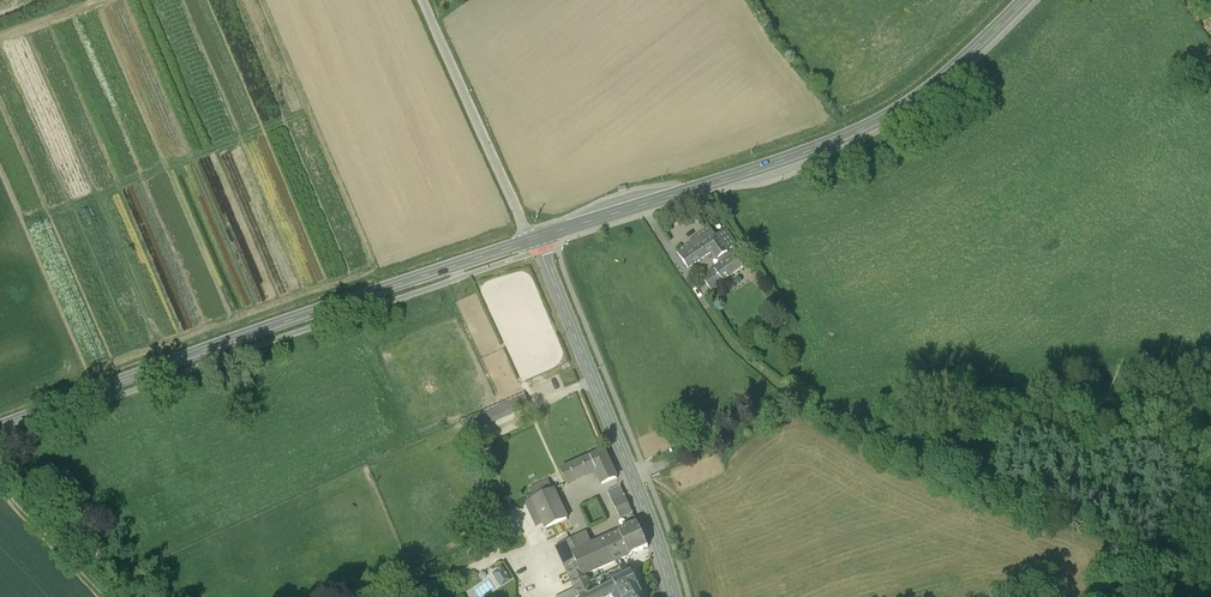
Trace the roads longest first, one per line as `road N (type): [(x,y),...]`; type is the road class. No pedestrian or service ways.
road 1 (tertiary): [(535,238),(0,428)]
road 2 (tertiary): [(1024,0),(924,94),(864,129),(535,238)]
road 3 (tertiary): [(673,596),(535,238)]
road 4 (residential): [(535,238),(524,229),(422,0)]
road 5 (track): [(0,488),(98,596)]

